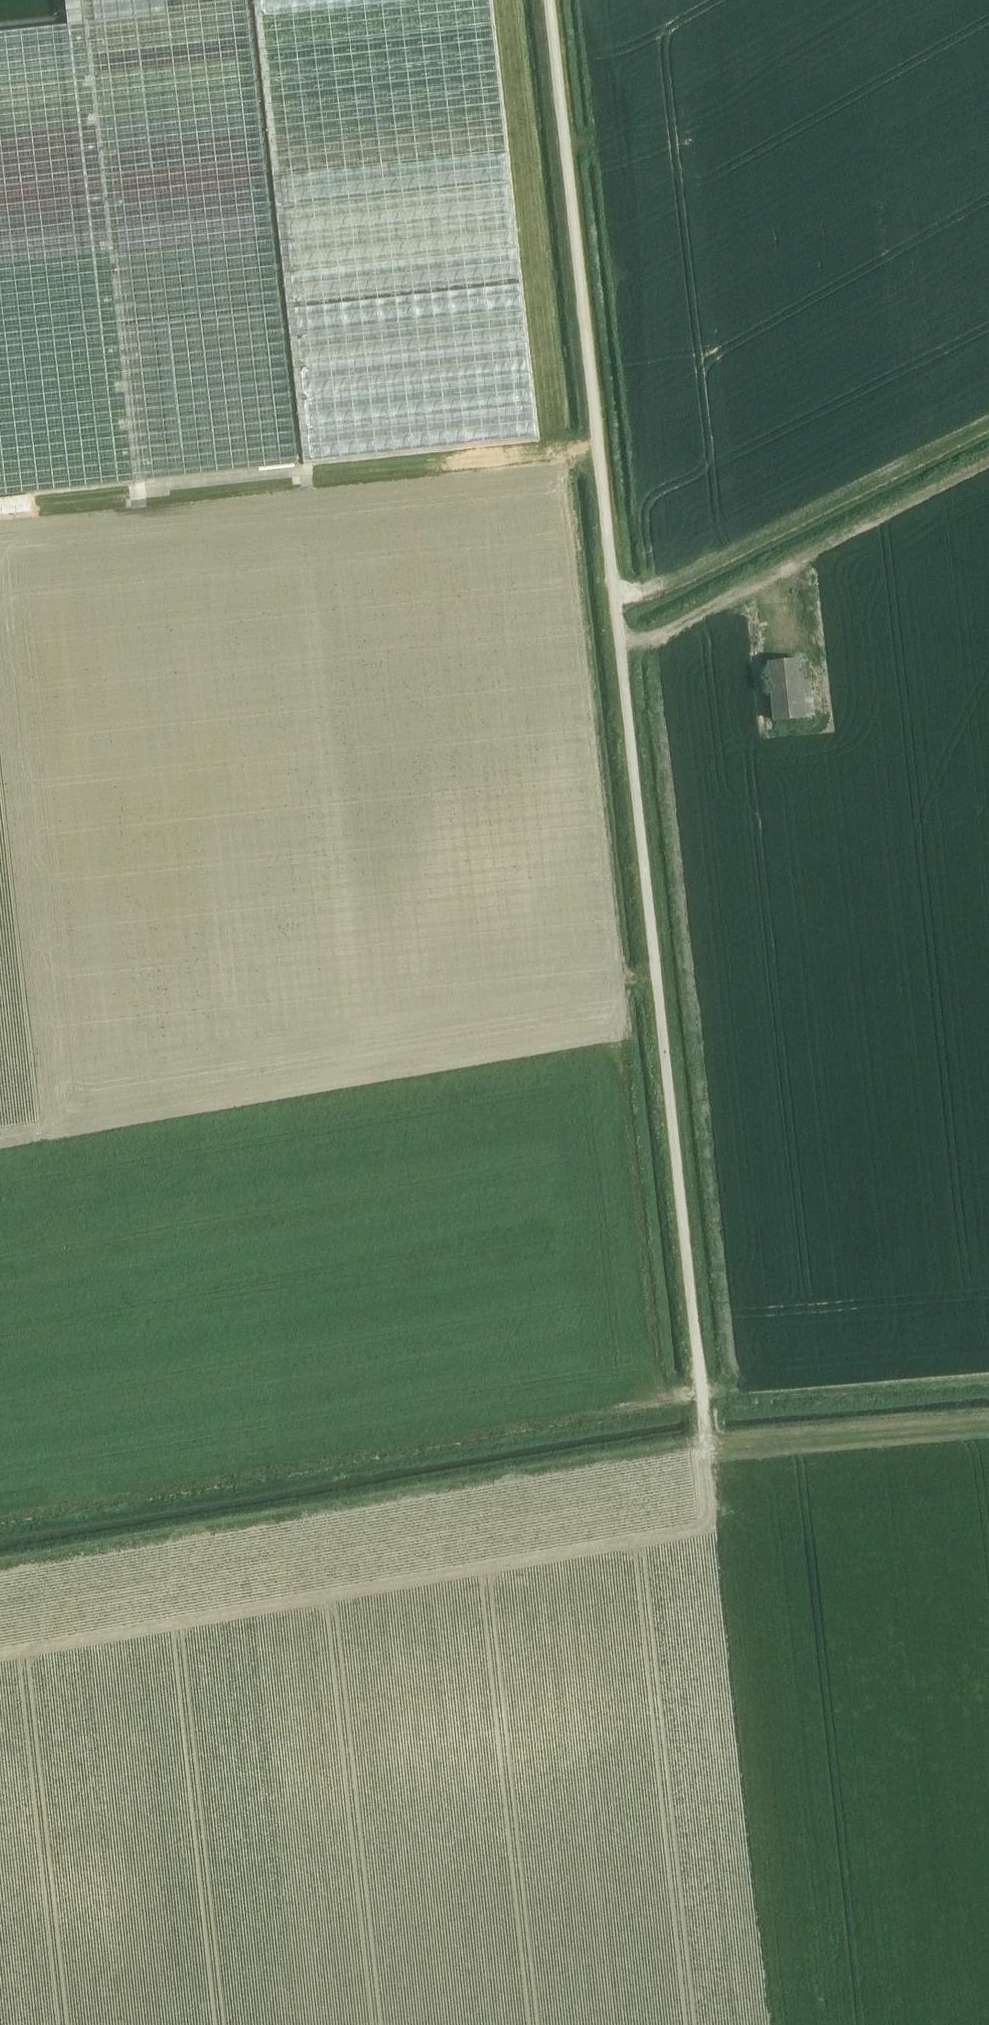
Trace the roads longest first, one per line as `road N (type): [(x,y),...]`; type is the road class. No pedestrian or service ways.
road 1 (unclassified): [(700,1416),(547,0)]

